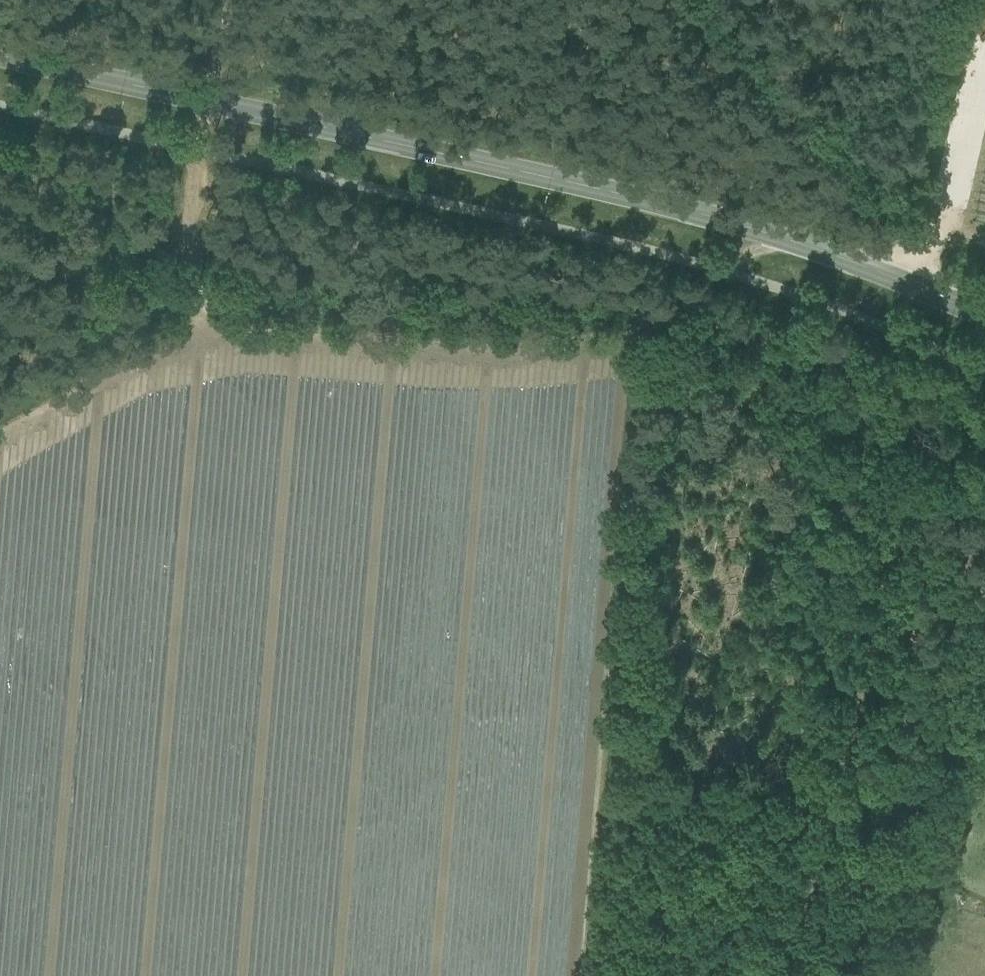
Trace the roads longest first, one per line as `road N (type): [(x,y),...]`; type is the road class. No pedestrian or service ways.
road 1 (tertiary): [(984,327),(696,210),(417,140),(0,63)]

